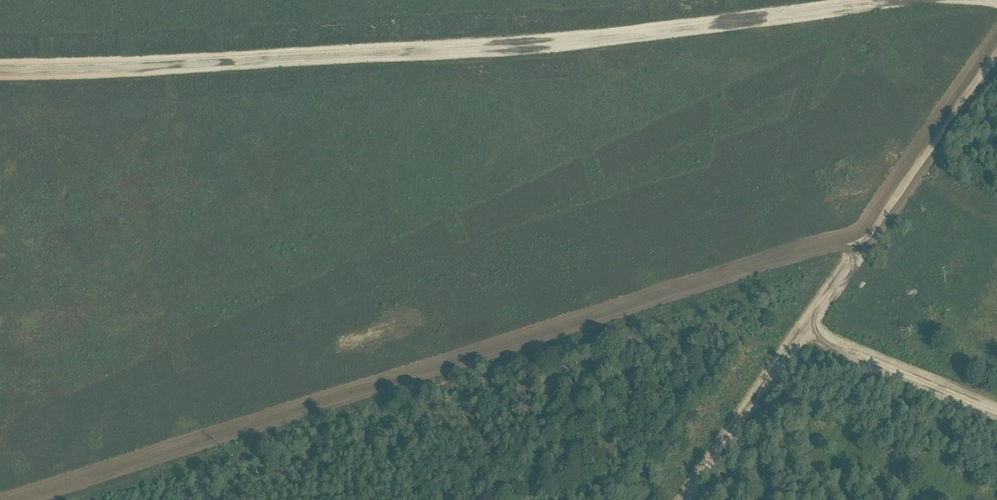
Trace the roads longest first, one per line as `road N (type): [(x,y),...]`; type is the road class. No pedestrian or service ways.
road 1 (track): [(888,0),(518,46),(0,69)]
road 2 (track): [(869,233),(19,499)]
road 3 (track): [(685,499),(996,54)]

